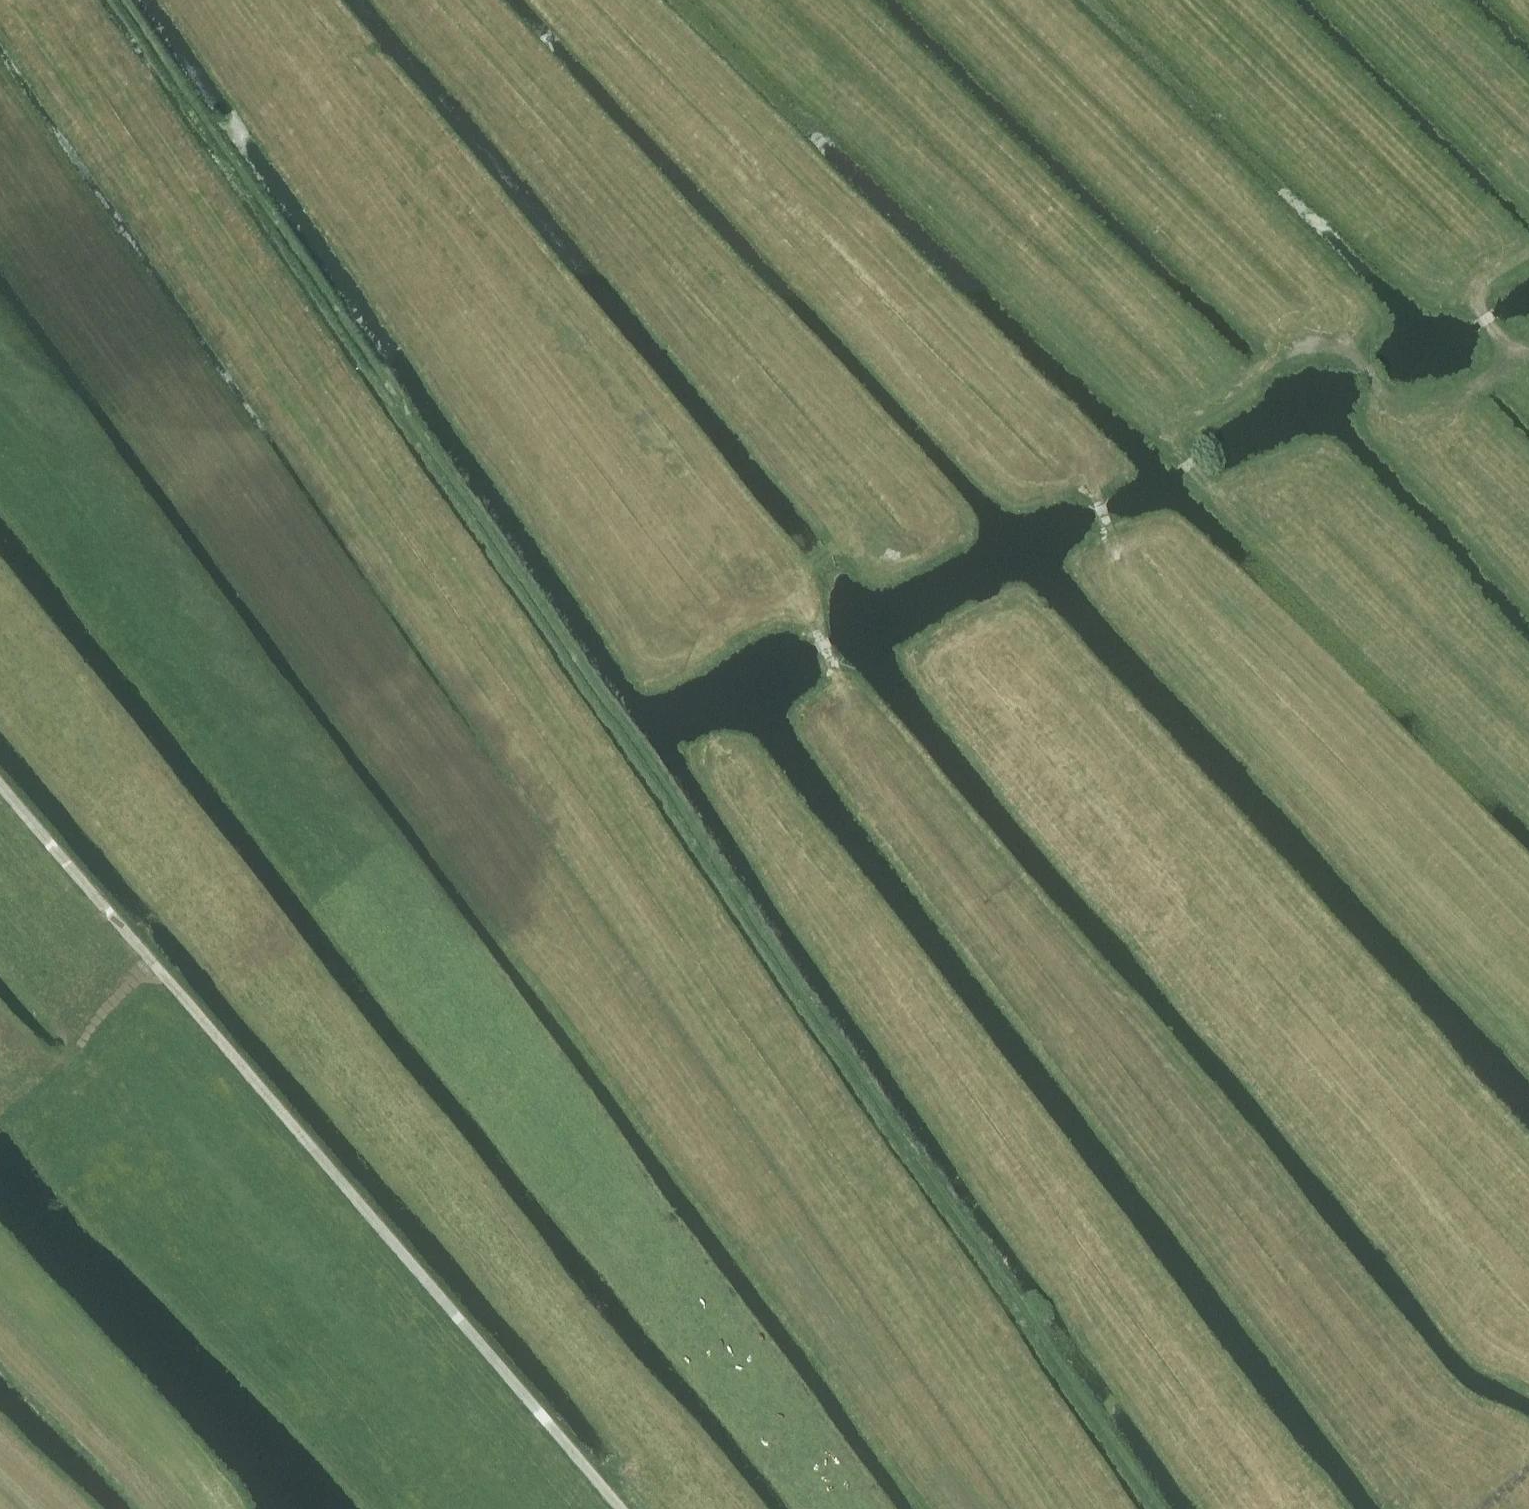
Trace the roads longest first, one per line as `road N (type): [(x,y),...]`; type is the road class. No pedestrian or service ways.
road 1 (track): [(620,1508),(0,784)]
road 2 (track): [(41,1077),(84,1050),(151,960)]

